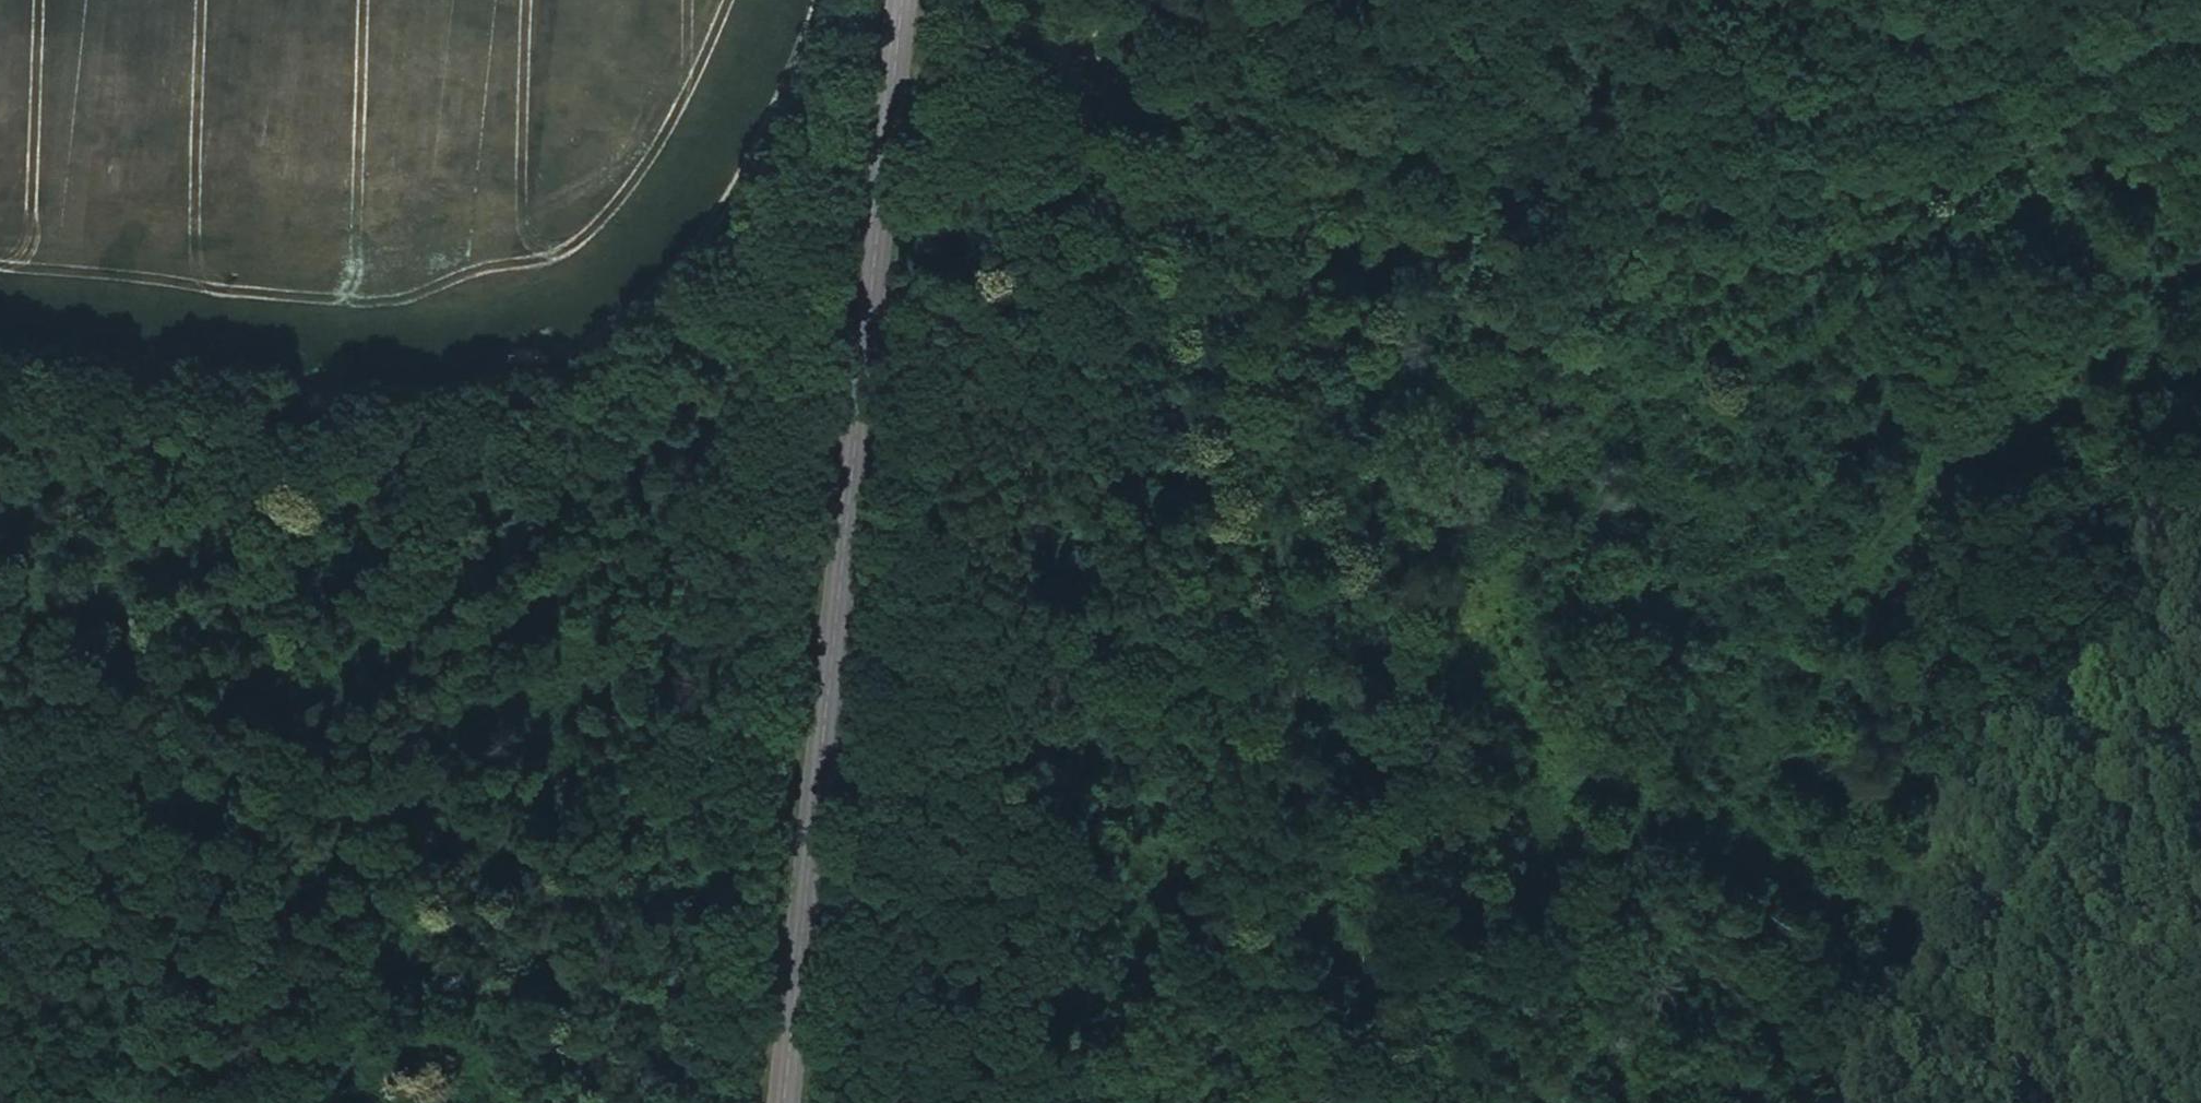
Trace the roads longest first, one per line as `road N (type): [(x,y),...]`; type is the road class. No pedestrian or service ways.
road 1 (secondary): [(900,0),(779,1102)]
road 2 (track): [(1221,1102),(1204,516),(1144,0)]
road 3 (track): [(1816,1102),(1793,952),(1791,740),(1873,529),(2023,442),(2200,355)]

